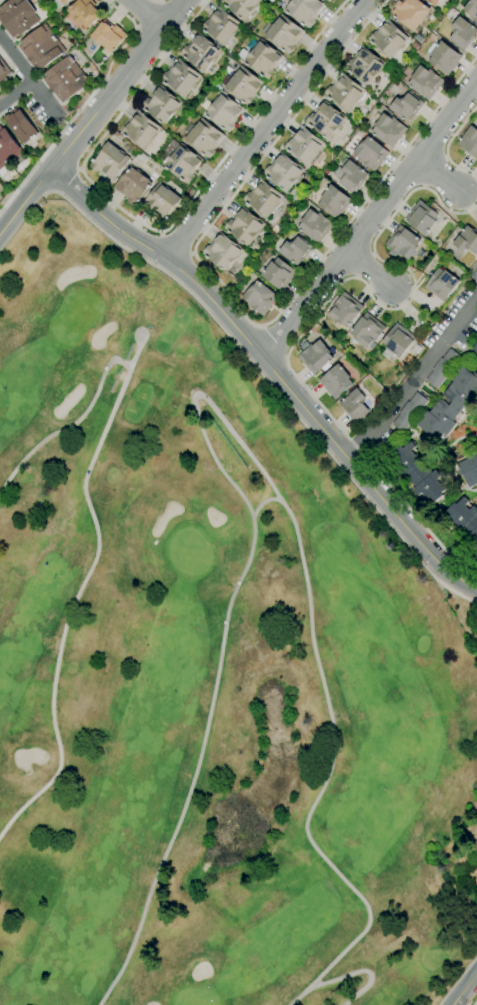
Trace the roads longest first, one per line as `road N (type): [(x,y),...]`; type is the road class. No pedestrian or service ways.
road 1 (tertiary): [(49,169),(204,293),(441,569),(476,588)]
road 2 (residential): [(266,360),(476,81)]
road 3 (residential): [(167,259),(363,0)]
road 4 (tertiary): [(0,234),(182,0)]

